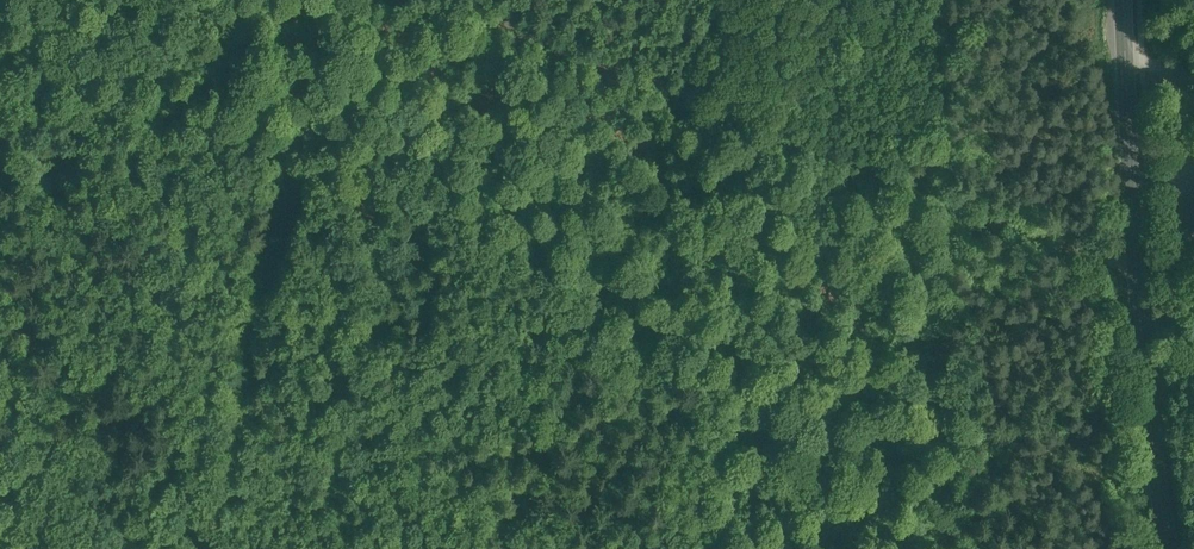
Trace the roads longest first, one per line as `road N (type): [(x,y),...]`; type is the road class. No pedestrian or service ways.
road 1 (primary): [(1172,548),(1160,494),(1123,0)]
road 2 (track): [(671,89),(1143,280)]
road 3 (track): [(490,548),(671,89)]
road 4 (track): [(1143,280),(1168,273),(1179,258),(1183,165),(1176,103),(1163,75),(1151,63),(1127,65)]
road 5 (track): [(448,0),(671,89)]
road 6 (track): [(158,548),(0,513)]

